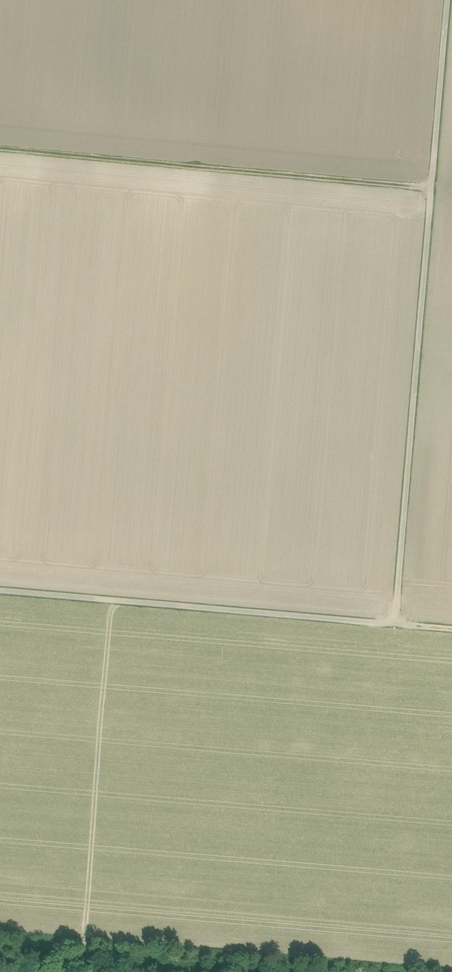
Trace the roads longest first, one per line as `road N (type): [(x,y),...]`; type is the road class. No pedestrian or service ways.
road 1 (unclassified): [(451,9),(403,625)]
road 2 (track): [(0,593),(451,629)]
road 3 (track): [(0,148),(438,189)]

